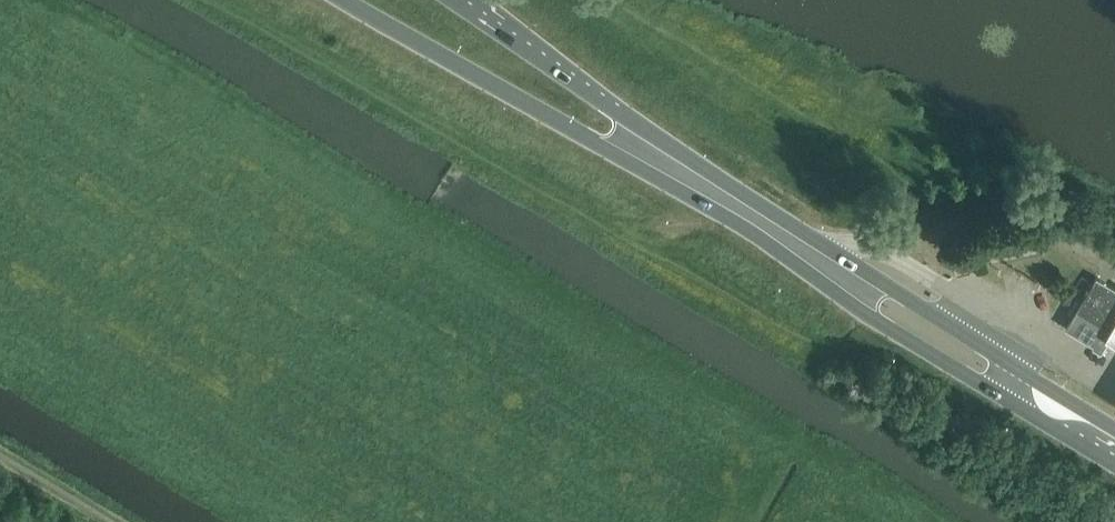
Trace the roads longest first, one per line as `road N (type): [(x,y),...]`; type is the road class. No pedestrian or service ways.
road 1 (secondary): [(823,266),(869,316),(1114,467)]
road 2 (secondary): [(345,0),(593,140),(652,157)]
road 3 (secondary): [(1114,430),(894,290),(823,266)]
road 4 (secondary): [(652,157),(620,111),(470,0)]
road 5 (secondary): [(652,157),(823,266)]

